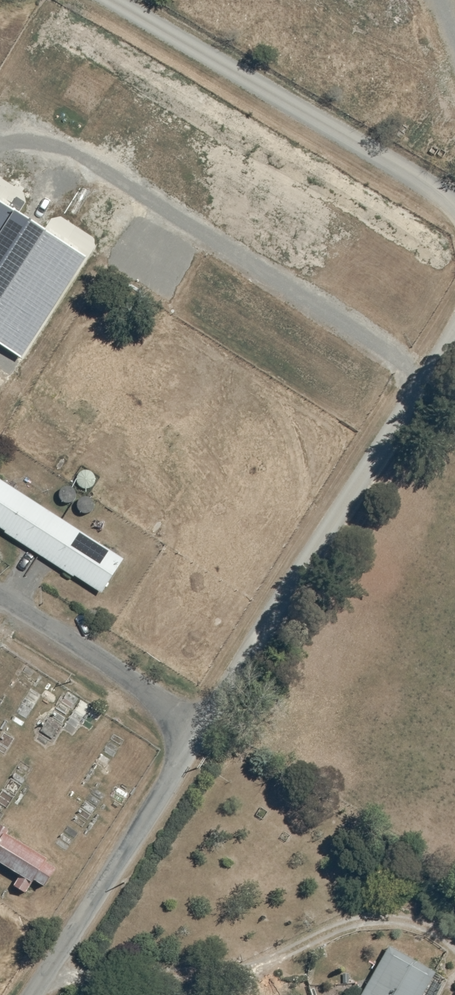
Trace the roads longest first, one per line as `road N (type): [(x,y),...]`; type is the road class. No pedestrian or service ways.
road 1 (unclassified): [(454,333),(199,727)]
road 2 (unclassified): [(108,0),(454,208)]
road 3 (unclassified): [(199,727),(27,994)]
road 4 (unclassified): [(199,727),(0,602)]

